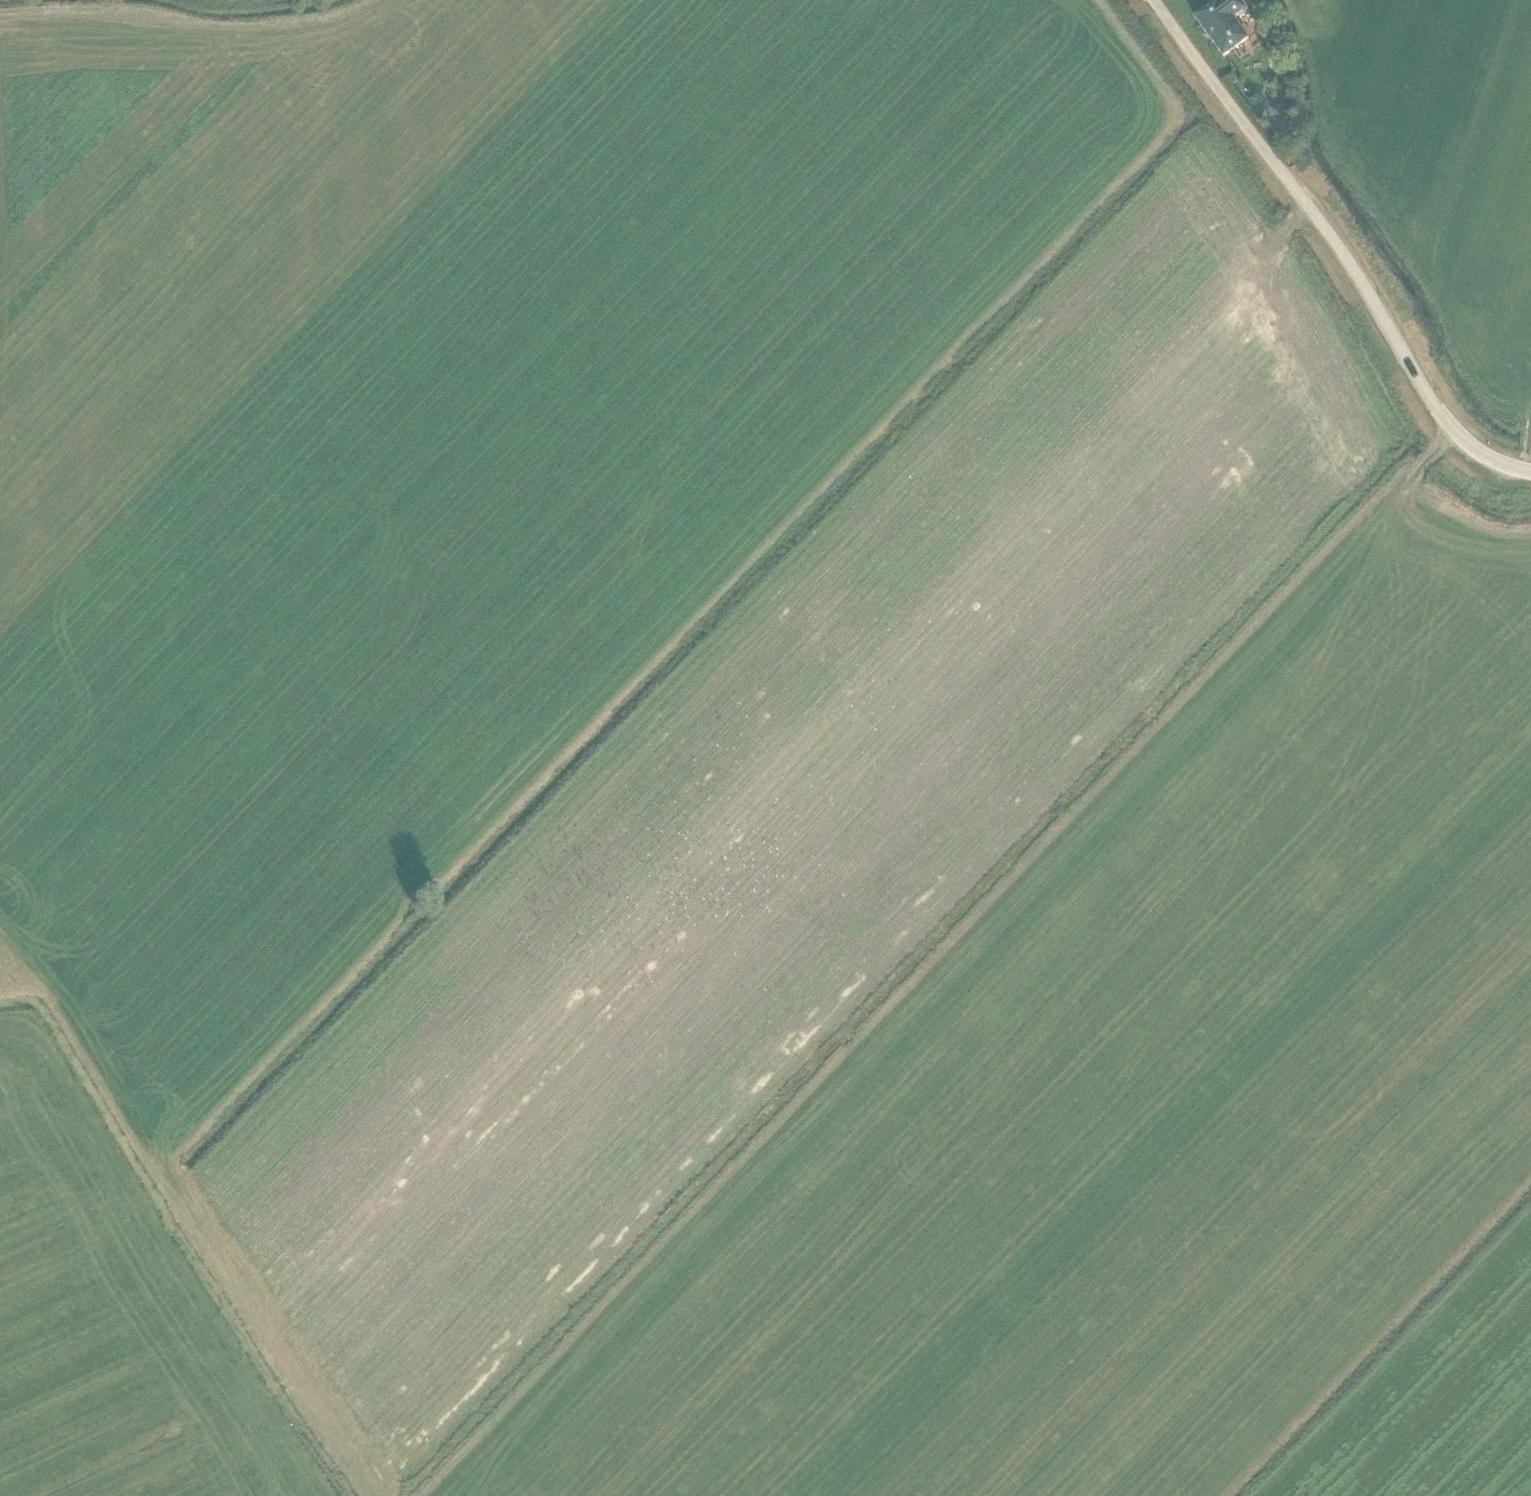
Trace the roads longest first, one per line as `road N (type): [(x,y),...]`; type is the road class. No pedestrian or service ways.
road 1 (tertiary): [(1530,473),(1481,455),(1440,414),(1325,229),(1153,0)]

